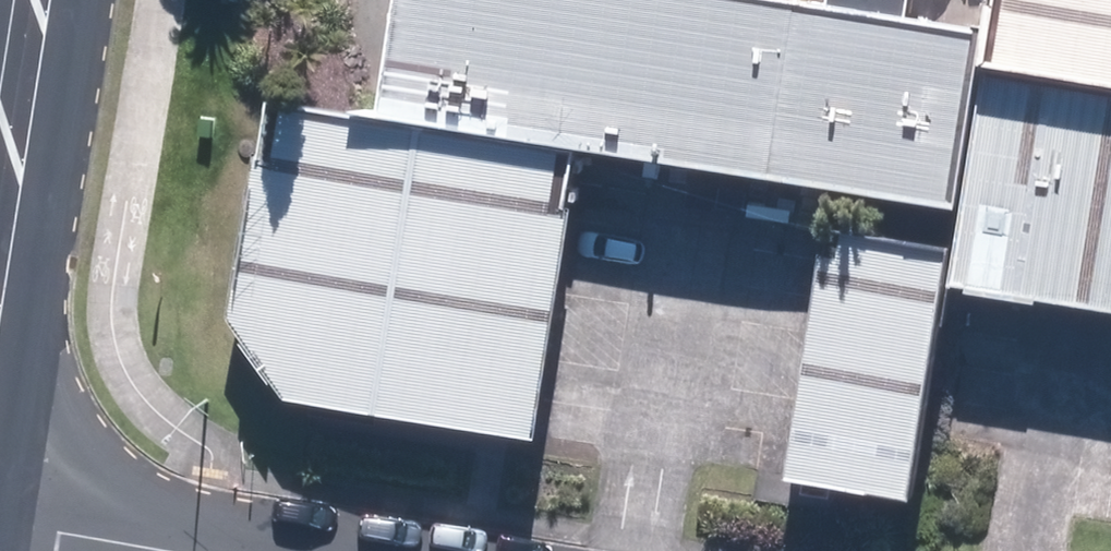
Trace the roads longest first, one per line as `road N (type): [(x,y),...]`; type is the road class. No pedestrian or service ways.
road 1 (secondary): [(30,0),(0,198)]
road 2 (unclassified): [(166,550),(0,526)]

